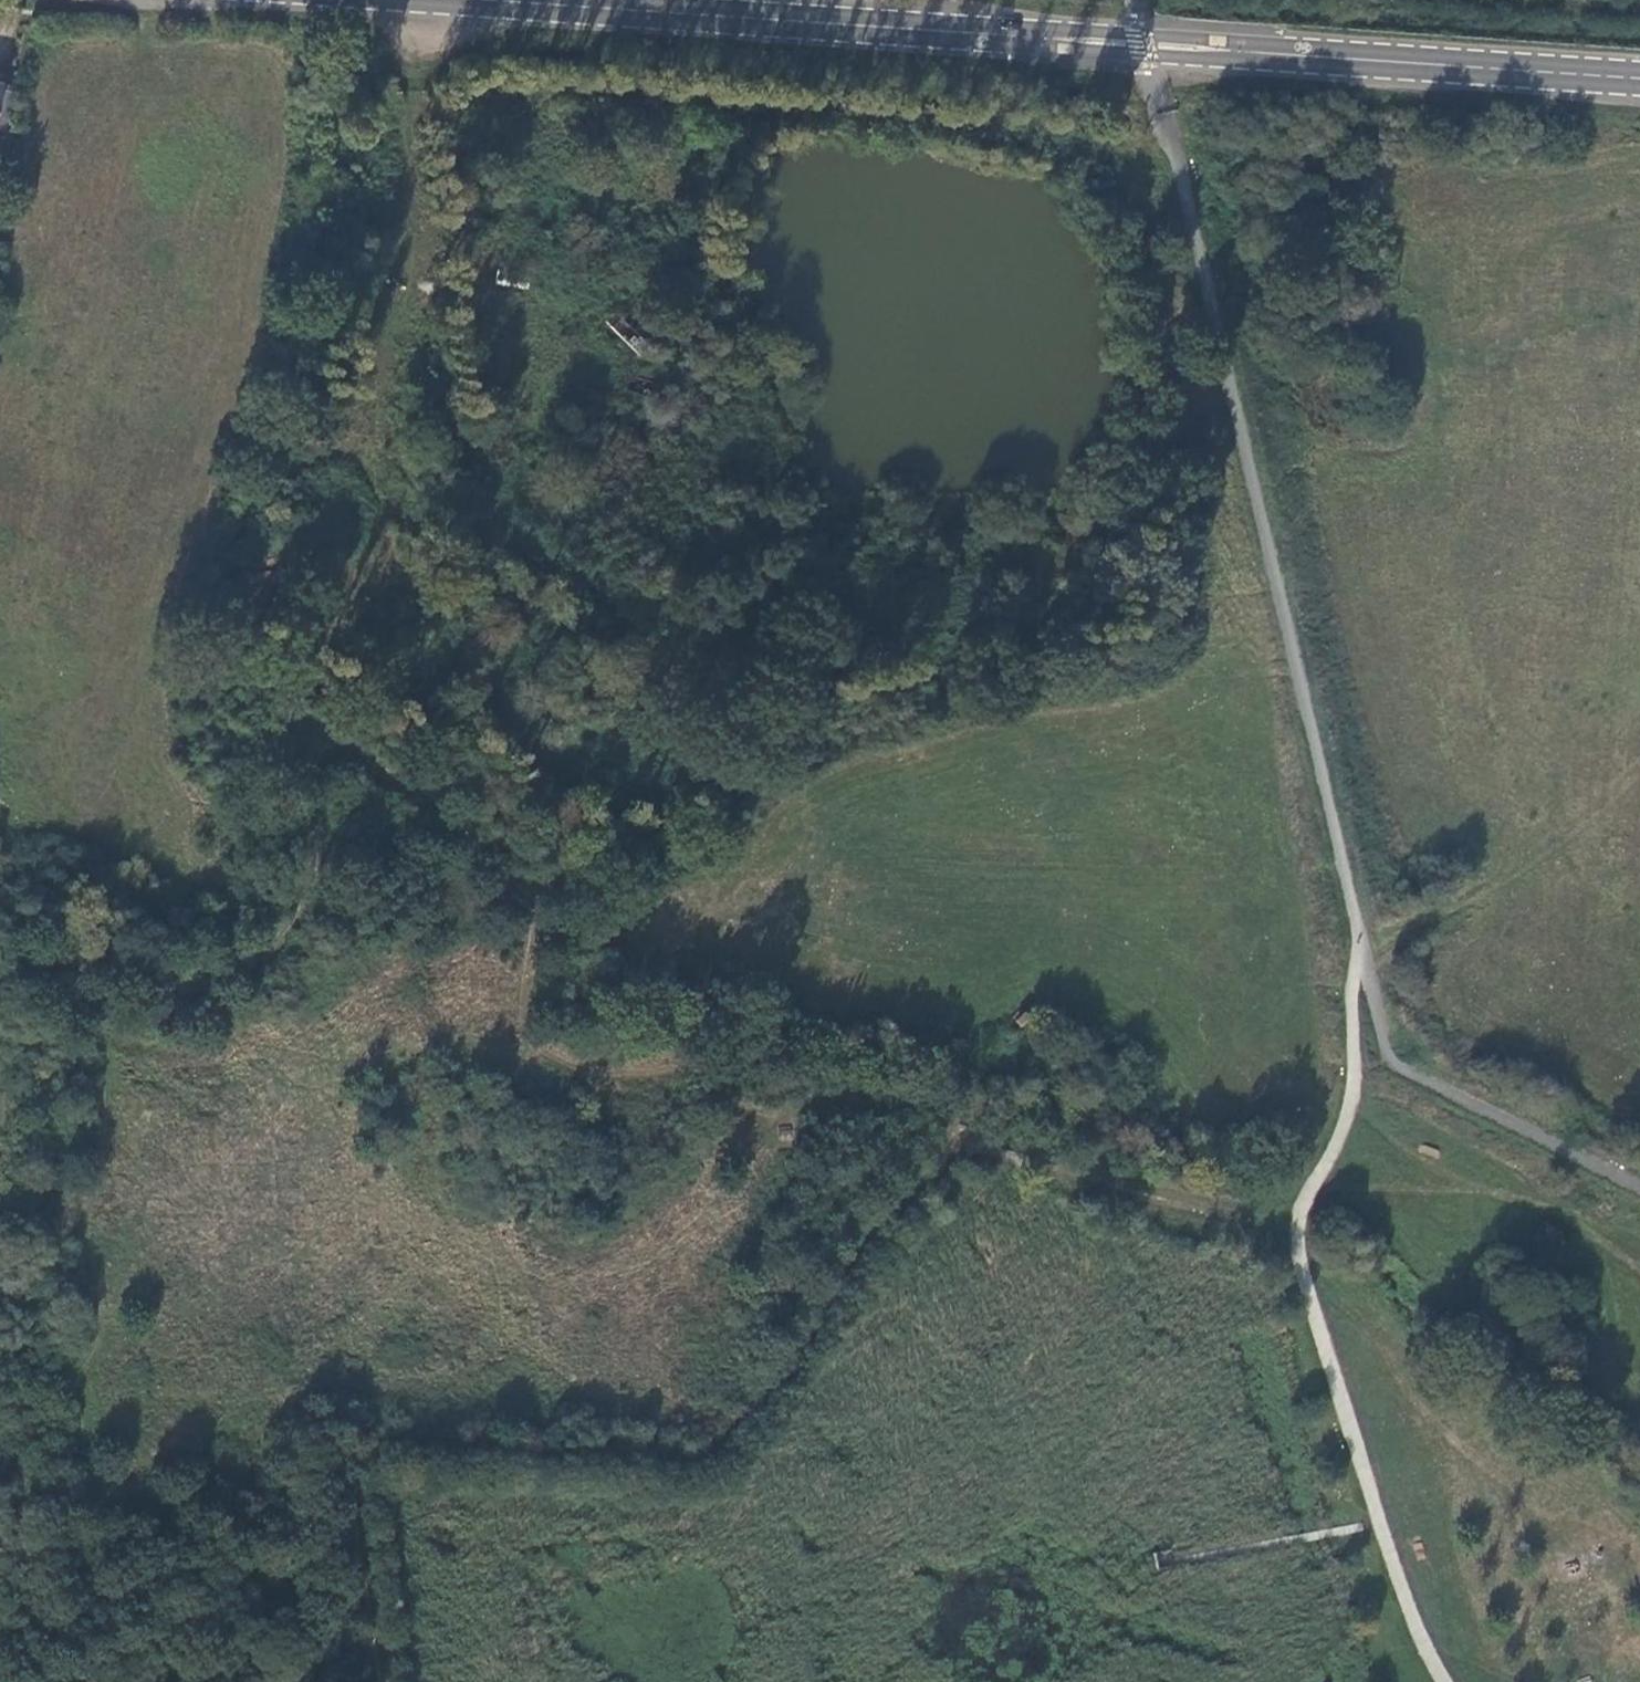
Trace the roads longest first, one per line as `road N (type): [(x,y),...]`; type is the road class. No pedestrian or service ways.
road 1 (secondary): [(1639,78),(566,0)]
road 2 (track): [(1318,1180),(1348,1191),(1416,1183),(1536,1209),(1639,1277)]

